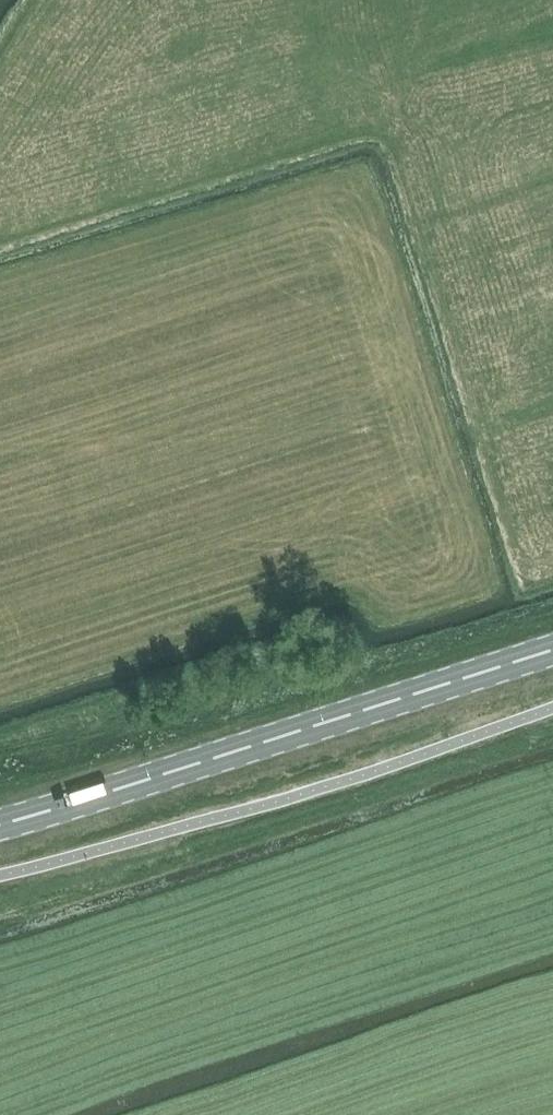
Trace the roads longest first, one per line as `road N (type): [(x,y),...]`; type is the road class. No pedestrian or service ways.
road 1 (primary): [(552,648),(0,821)]

